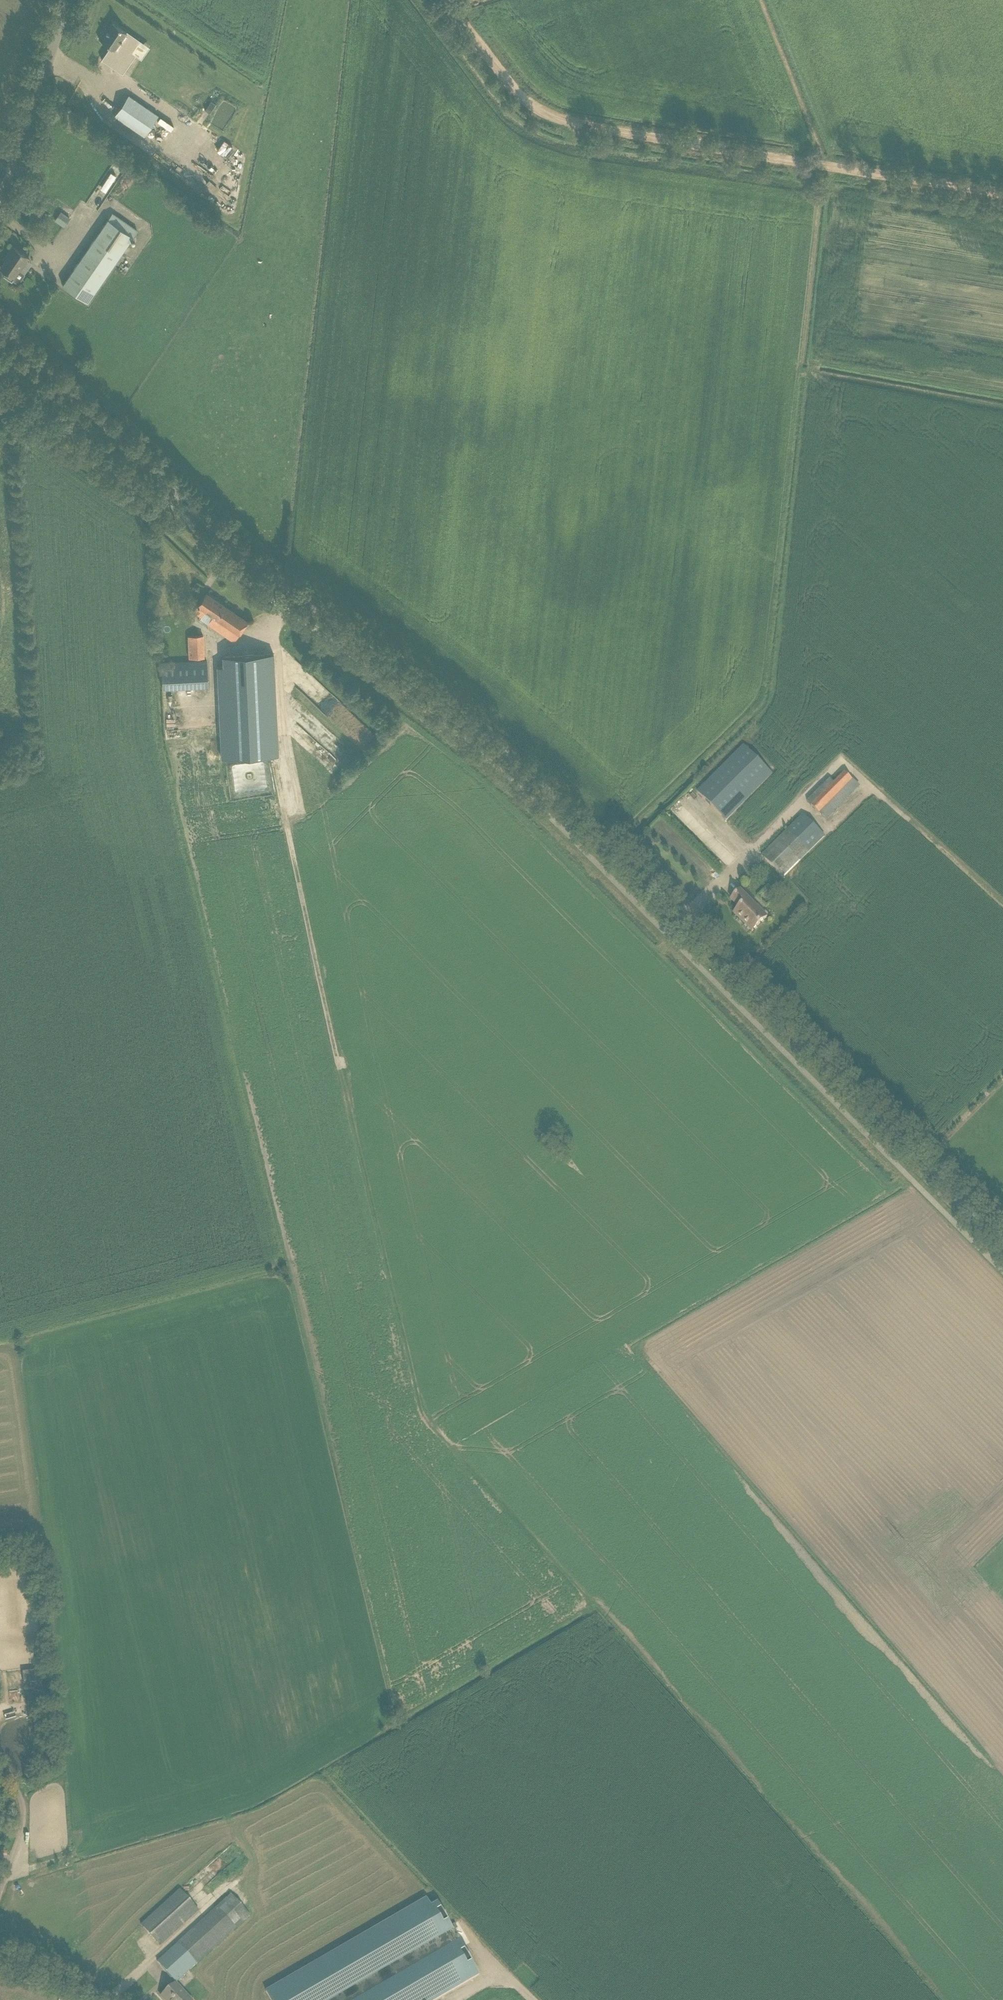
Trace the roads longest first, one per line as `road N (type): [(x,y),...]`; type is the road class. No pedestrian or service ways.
road 1 (tertiary): [(1002,1246),(525,766),(217,531),(0,325)]
road 2 (track): [(1002,195),(573,123),(526,98),(447,0)]
road 3 (tertiary): [(0,197),(68,0)]

